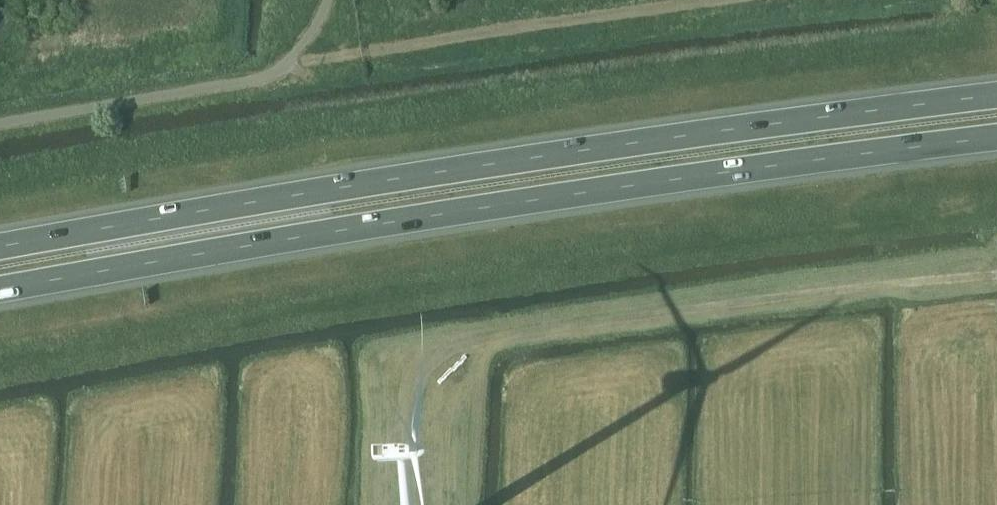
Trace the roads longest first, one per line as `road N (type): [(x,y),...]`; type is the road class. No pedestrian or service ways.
road 1 (trunk): [(0,290),(448,214),(996,138)]
road 2 (trunk): [(996,97),(444,170),(0,247)]
road 3 (track): [(996,277),(687,310),(473,343),(444,357),(412,399),(411,497)]
road 4 (track): [(280,67),(717,0)]

